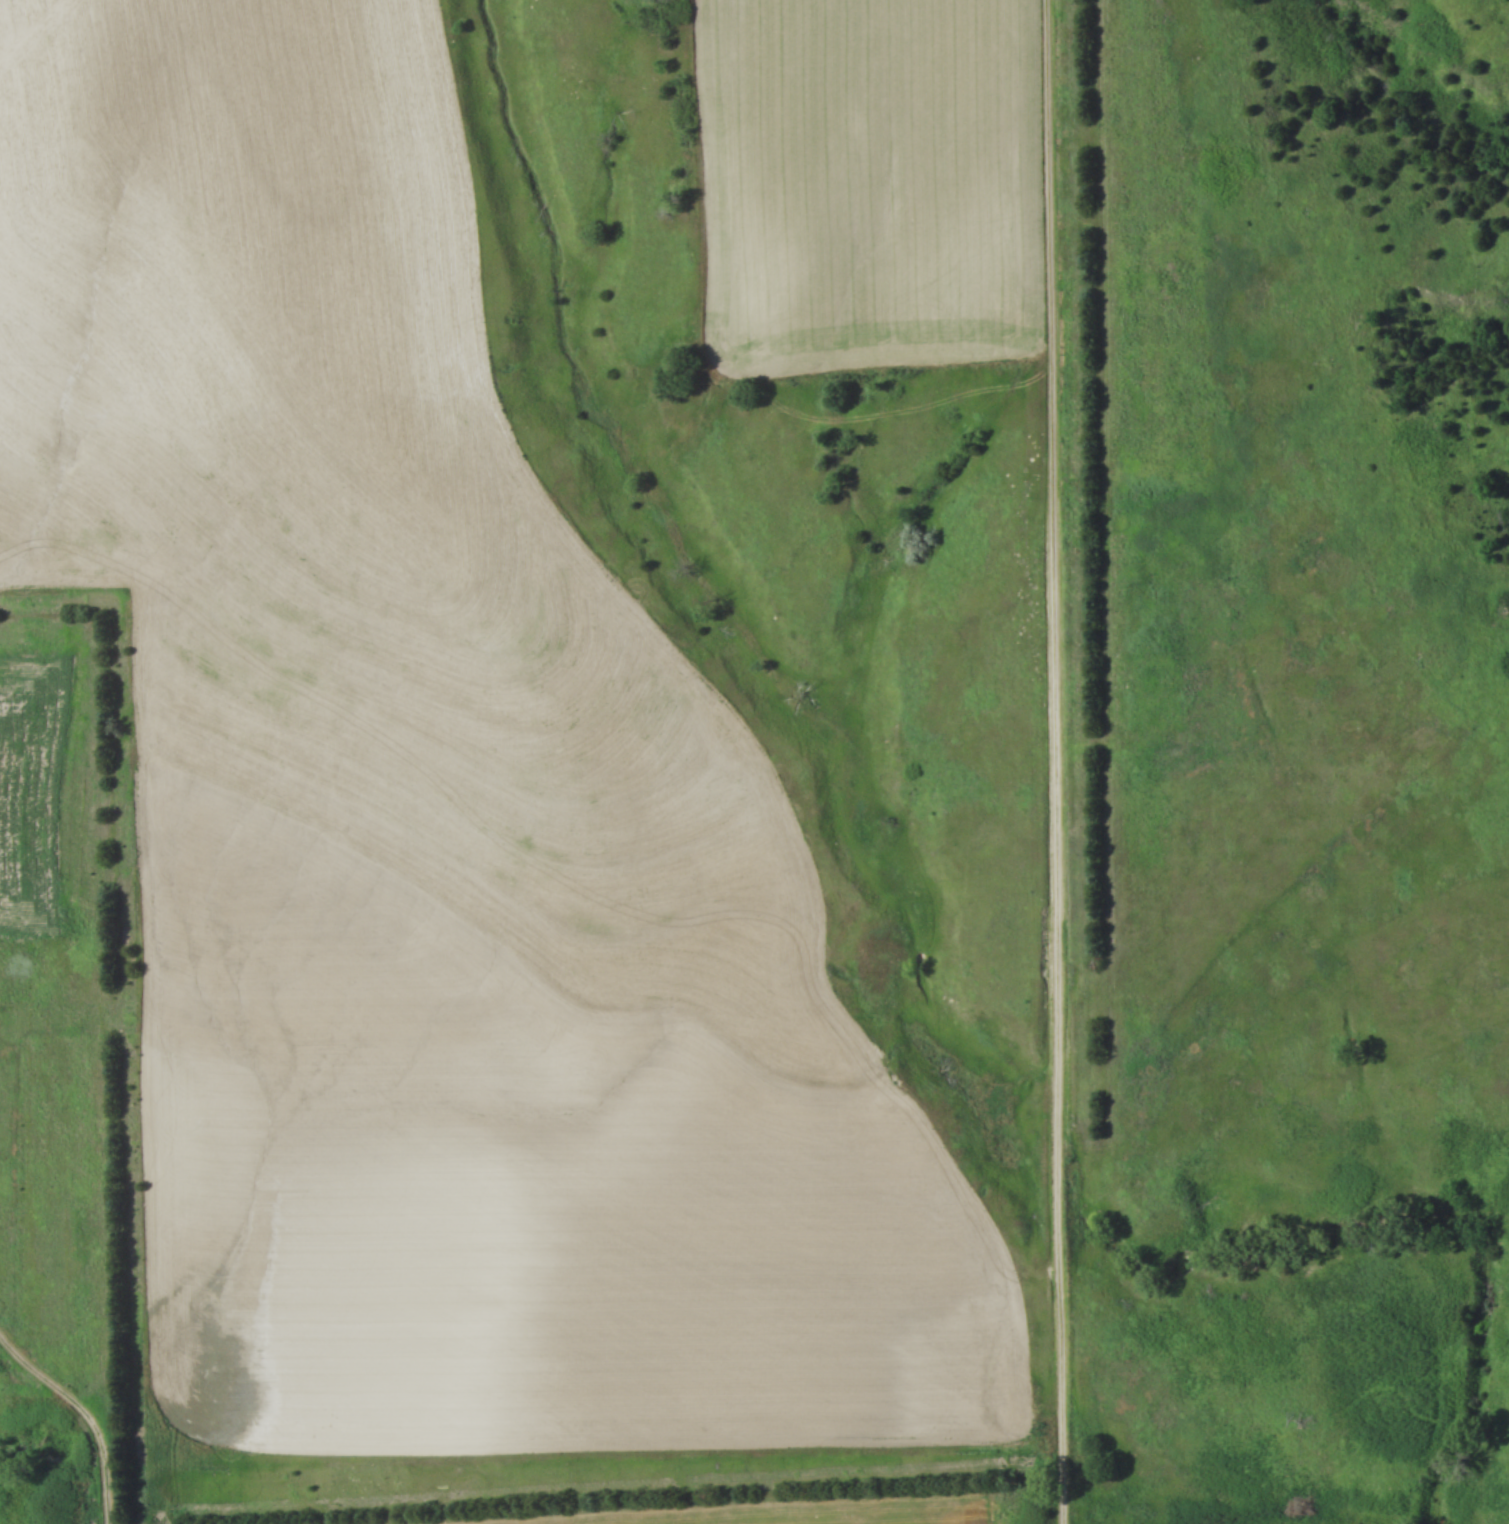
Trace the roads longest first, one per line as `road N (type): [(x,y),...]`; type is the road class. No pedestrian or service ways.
road 1 (residential): [(1047,0),(1064,1523)]

